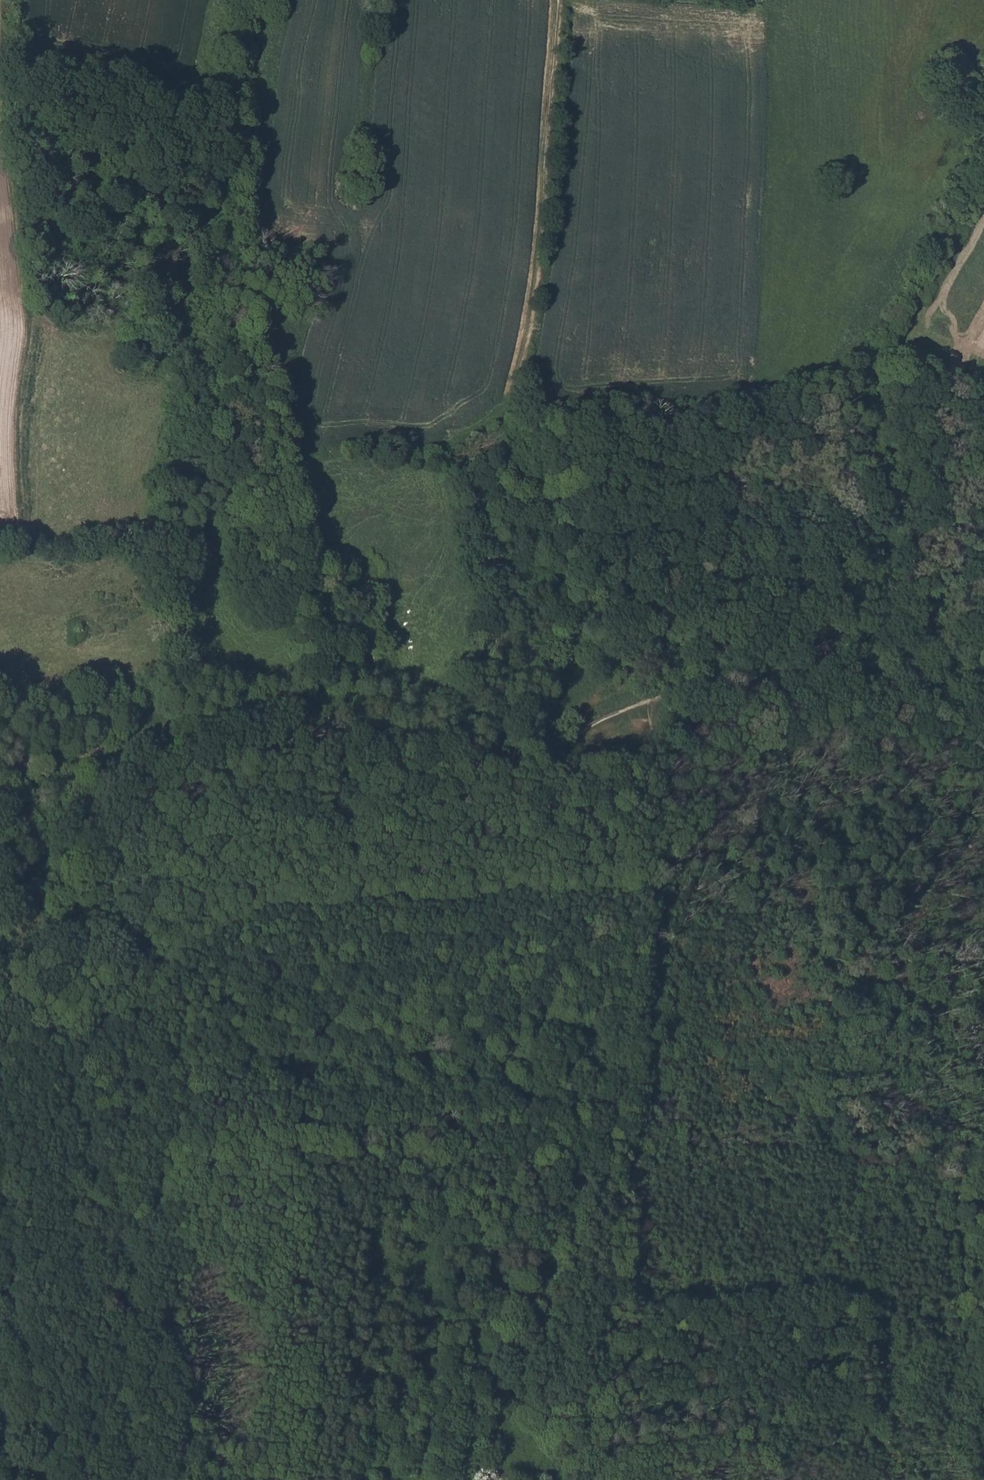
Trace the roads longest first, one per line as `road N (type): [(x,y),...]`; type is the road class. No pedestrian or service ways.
road 1 (track): [(983,1479),(957,1224)]

